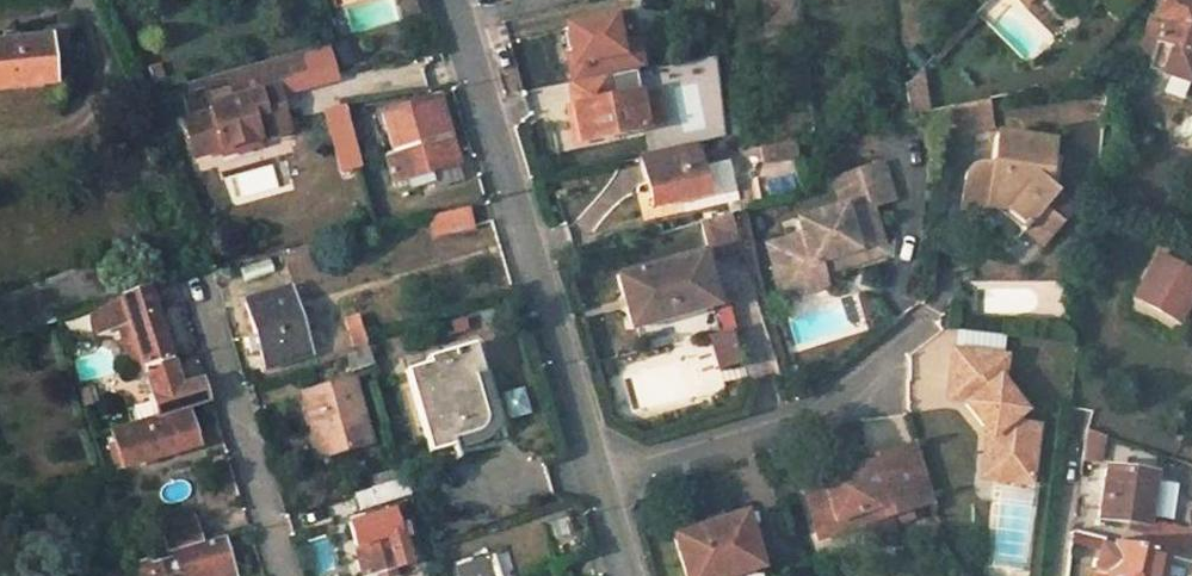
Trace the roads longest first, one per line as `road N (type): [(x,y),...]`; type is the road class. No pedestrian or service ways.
road 1 (residential): [(453,0),(590,475)]
road 2 (residential): [(590,475),(805,409),(940,318)]
road 3 (residential): [(283,575),(194,278)]
road 4 (track): [(0,140),(47,133),(89,105),(101,78),(89,17)]

